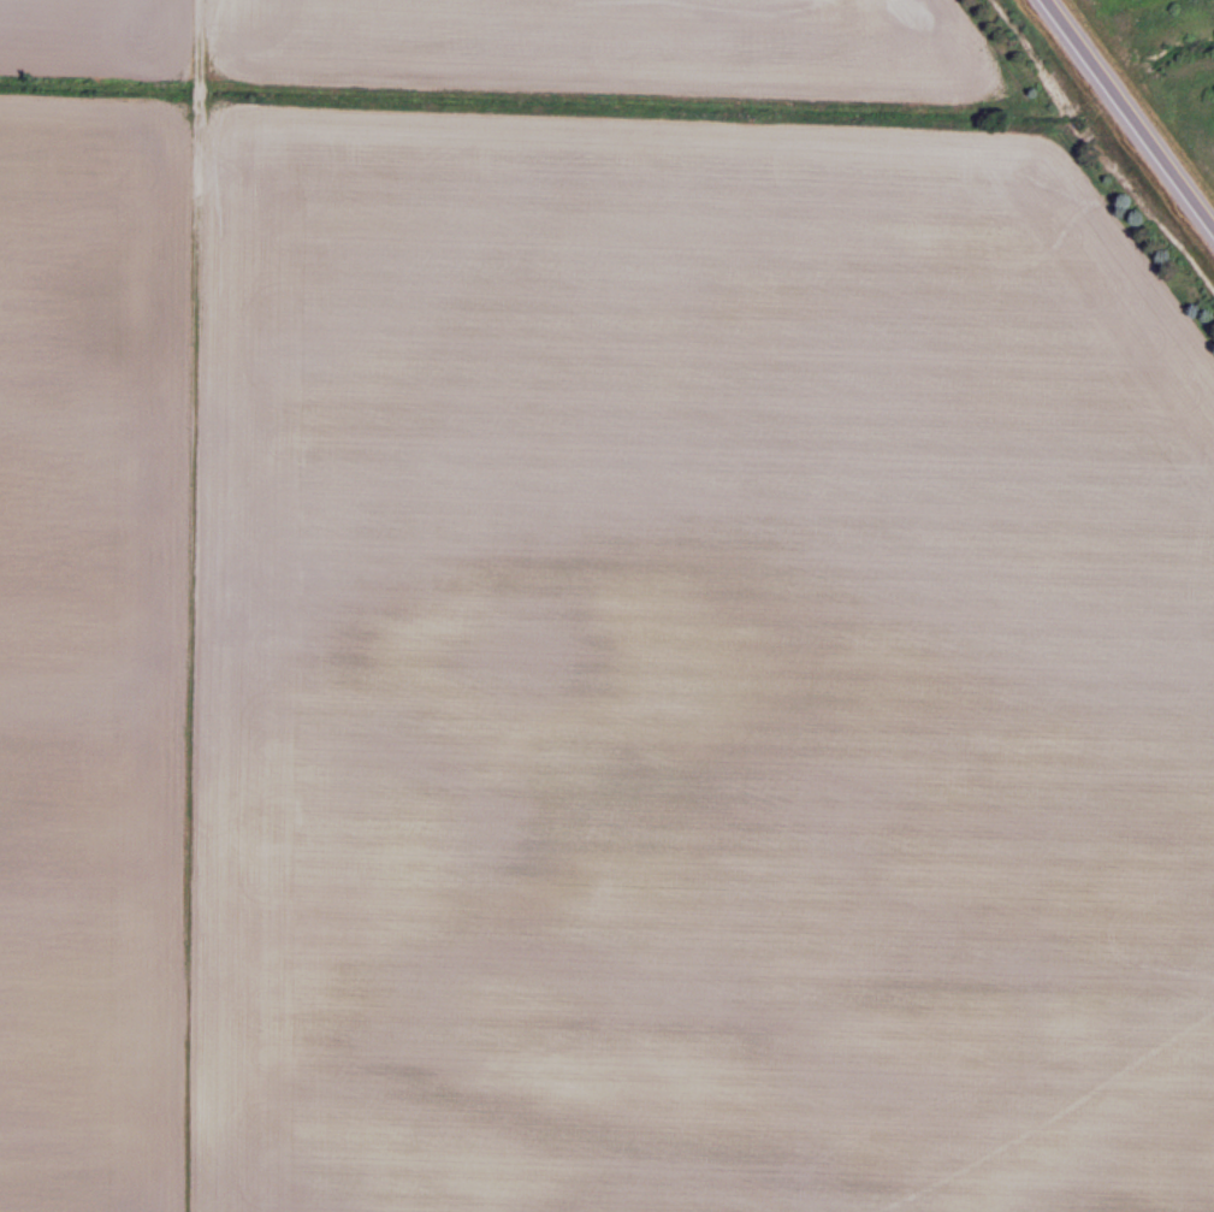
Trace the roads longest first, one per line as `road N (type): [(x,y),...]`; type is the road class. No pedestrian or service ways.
road 1 (motorway): [(1048,0),(1213,226)]

